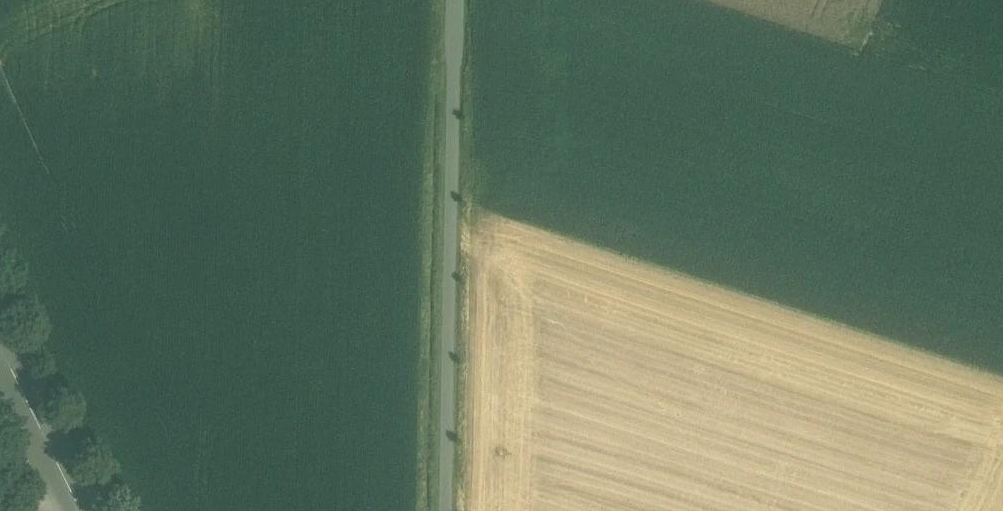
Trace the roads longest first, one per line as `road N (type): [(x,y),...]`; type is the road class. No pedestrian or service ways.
road 1 (residential): [(453,0),(444,510)]
road 2 (secondary): [(0,346),(81,510)]

